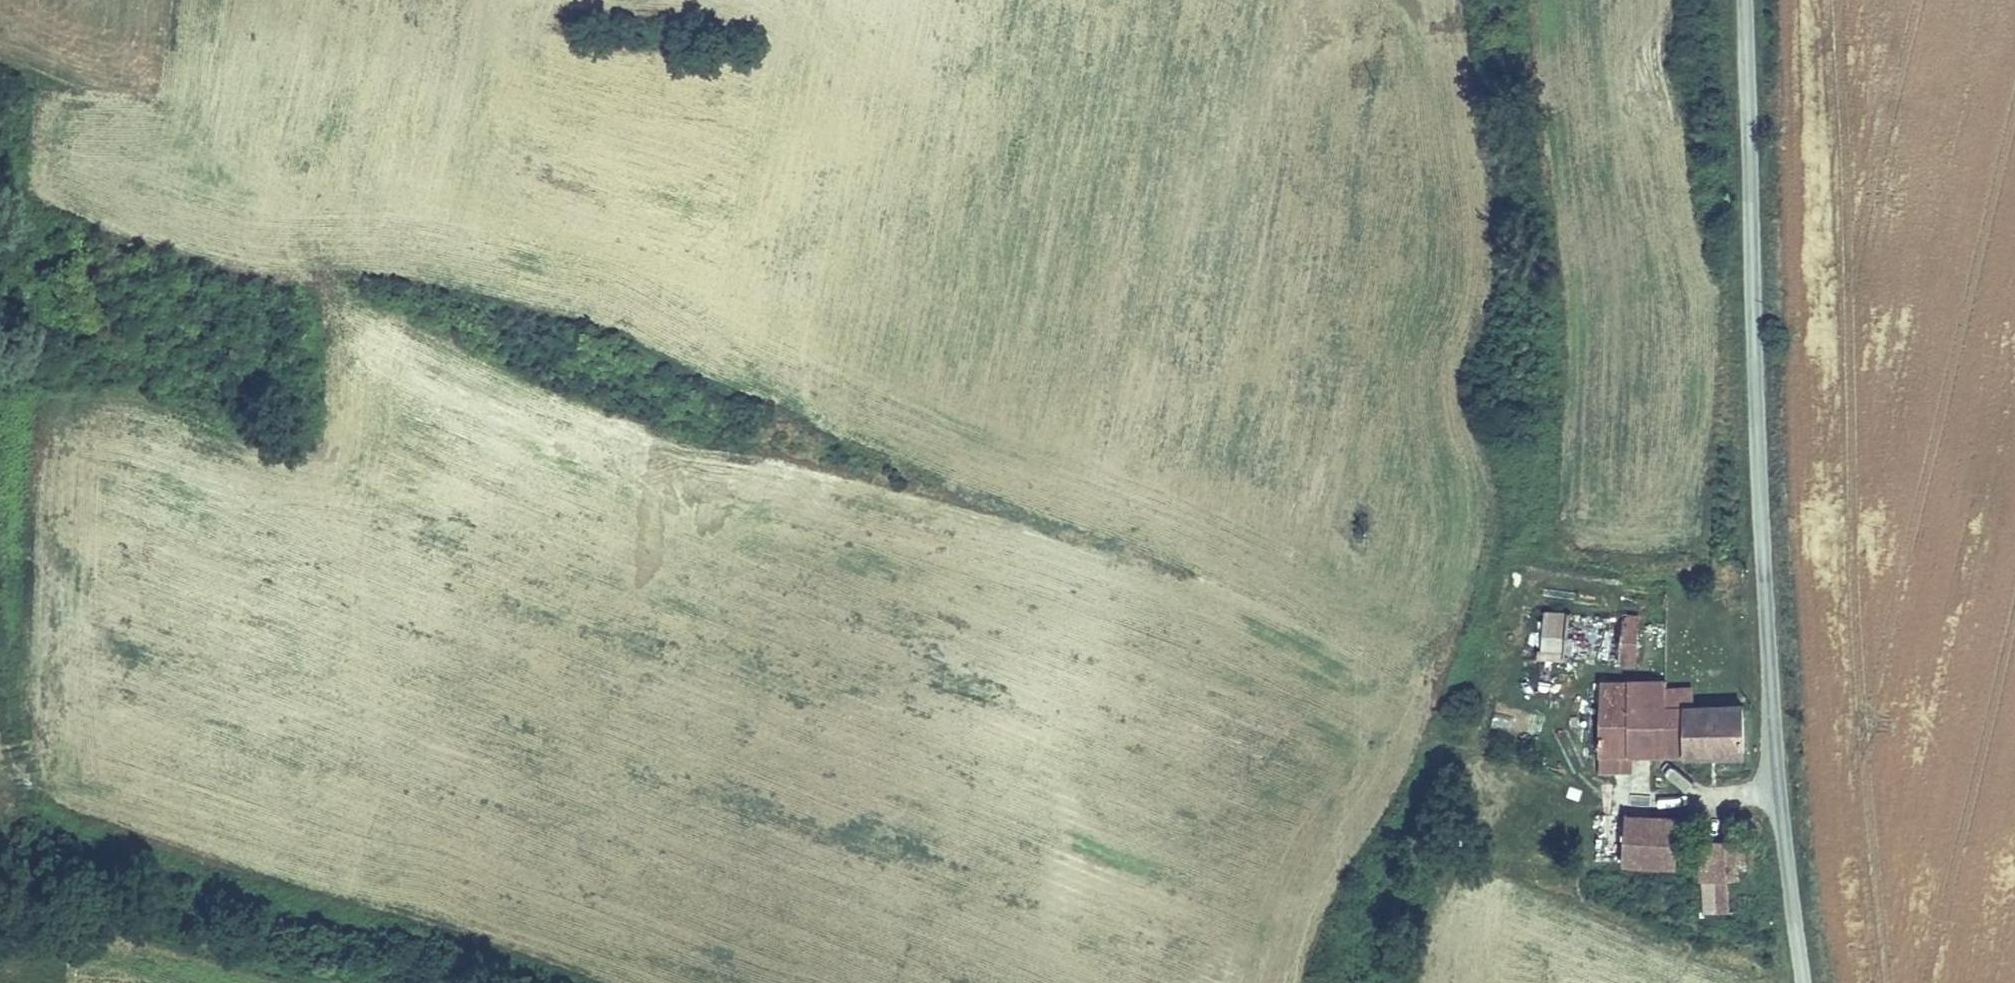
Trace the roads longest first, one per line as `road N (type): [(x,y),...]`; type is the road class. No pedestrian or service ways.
road 1 (unclassified): [(1802,982),(1775,793),(1742,0)]

